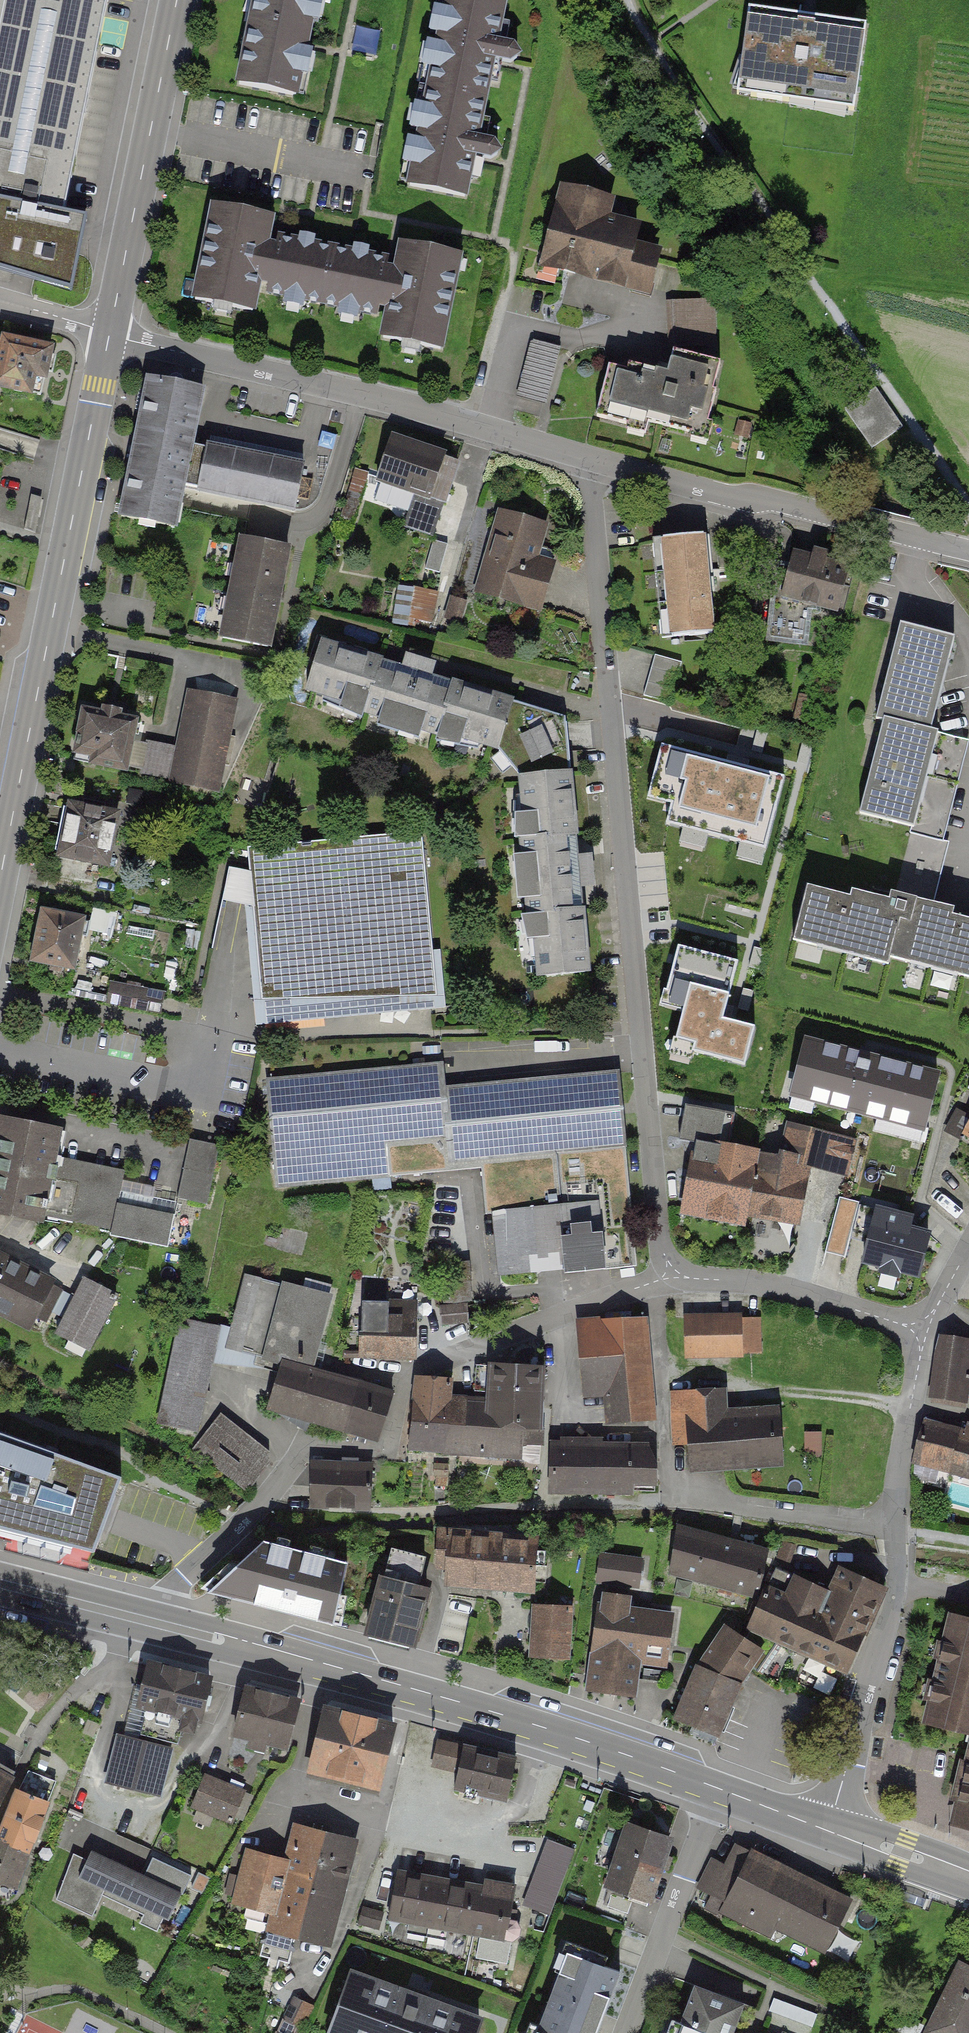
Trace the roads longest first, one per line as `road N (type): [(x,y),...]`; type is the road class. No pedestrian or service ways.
road 1 (residential): [(673,1270),(640,1029),(592,459)]
road 2 (residential): [(673,1270),(402,1369),(390,1445),(307,1435),(243,1523),(159,1603),(151,1624)]
road 3 (tertiary): [(715,1788),(550,1732),(151,1624)]
road 4 (residential): [(109,333),(0,876)]
road 5 (residential): [(917,1334),(895,1599),(830,1829)]
road 6 (residential): [(109,333),(592,459)]
road 7 (residential): [(592,459),(968,551)]
road 8 (residential): [(176,0),(109,333)]
road 9 (residential): [(715,1788),(627,2032)]
road 10 (residential): [(917,1334),(820,1300),(673,1270)]
road 11 (residential): [(673,1496),(666,1376),(673,1270)]
road 12 (tertiary): [(151,1624),(0,1585)]
road 13 (tertiary): [(968,1882),(830,1829)]
road 14 (tertiary): [(830,1829),(715,1788)]

